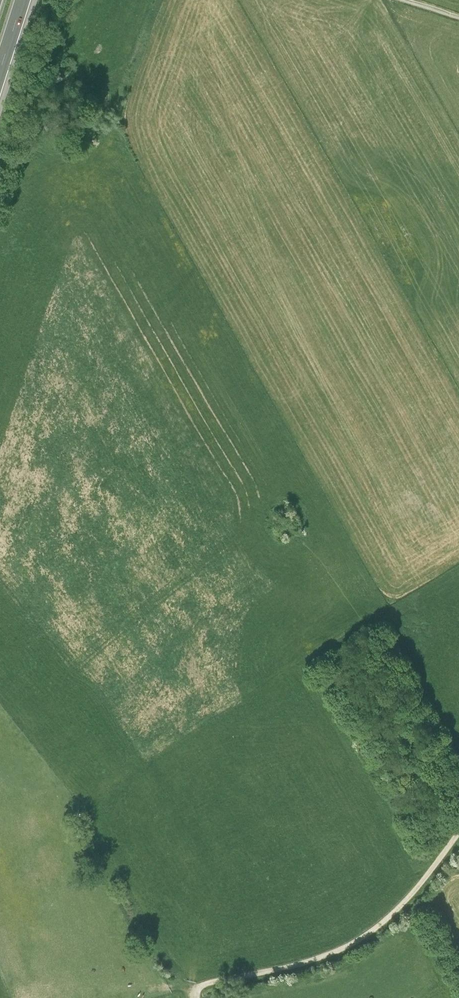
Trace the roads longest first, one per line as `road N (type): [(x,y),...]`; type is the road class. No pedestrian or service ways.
road 1 (track): [(458,835),(379,928),(297,965),(195,987),(193,997)]

